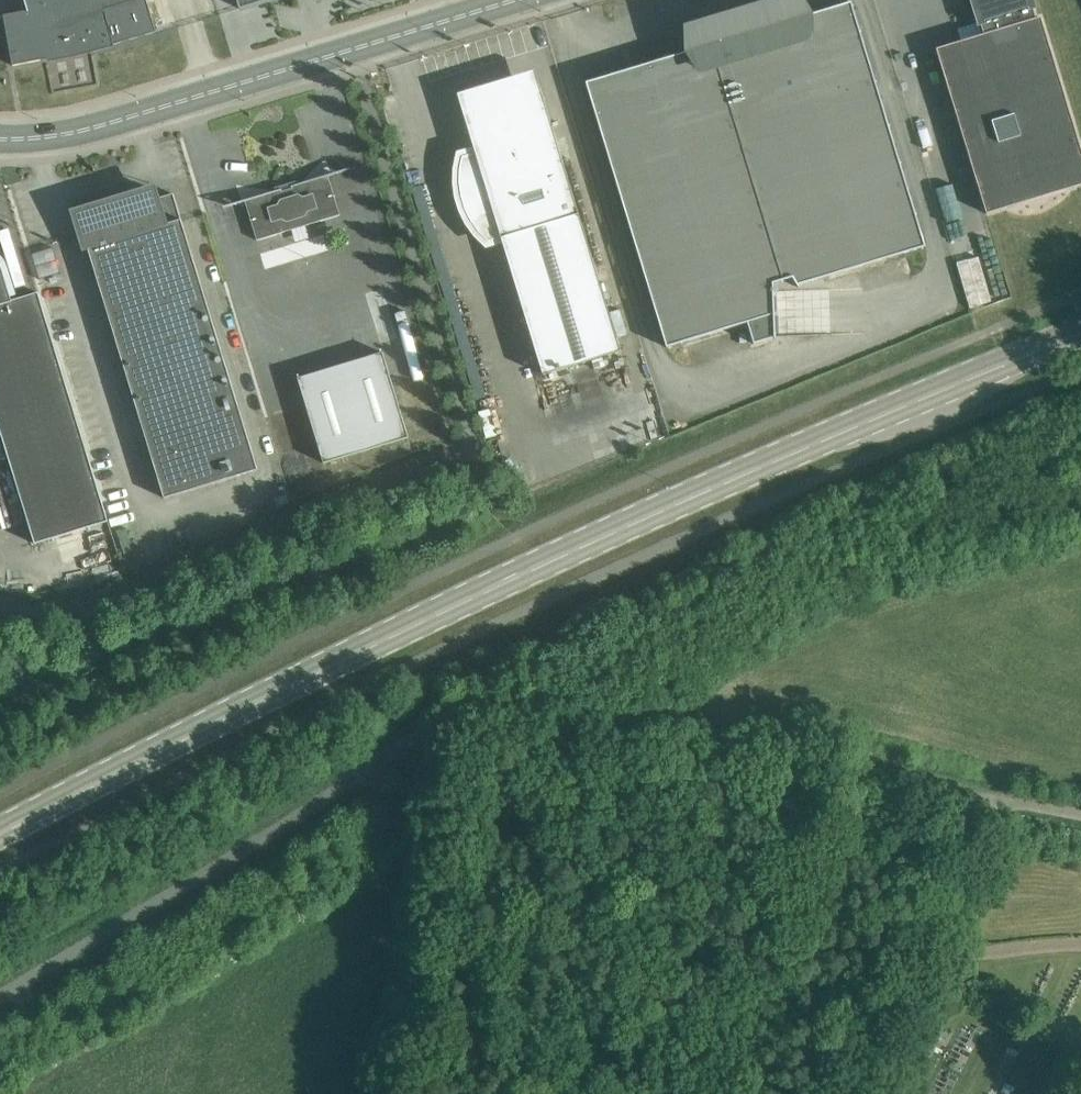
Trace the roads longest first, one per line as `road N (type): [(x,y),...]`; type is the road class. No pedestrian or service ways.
road 1 (tertiary): [(1080,318),(237,697),(0,829)]
road 2 (unclassified): [(0,989),(426,720),(523,695),(991,795)]
road 3 (secondary): [(533,0),(74,139),(0,146)]
road 4 (unclassified): [(481,441),(142,580),(73,595),(0,596)]
road 5 (unclassified): [(841,1093),(991,795)]

